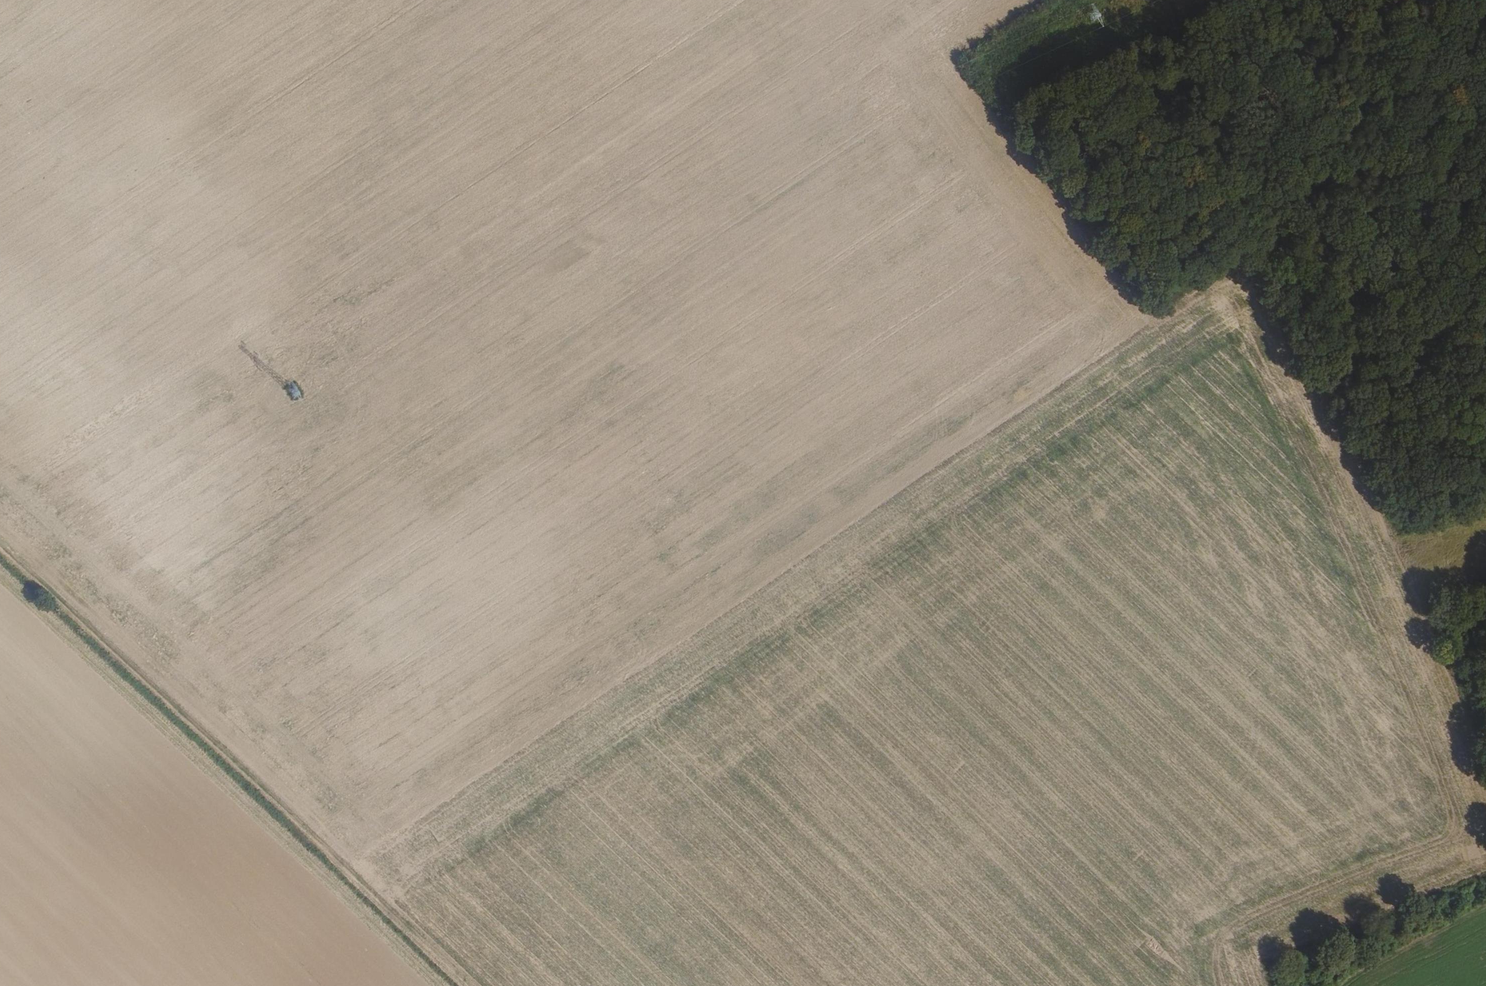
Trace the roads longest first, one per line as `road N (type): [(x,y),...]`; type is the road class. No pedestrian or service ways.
road 1 (track): [(0,547),(473,985)]
road 2 (track): [(0,121),(283,375)]

